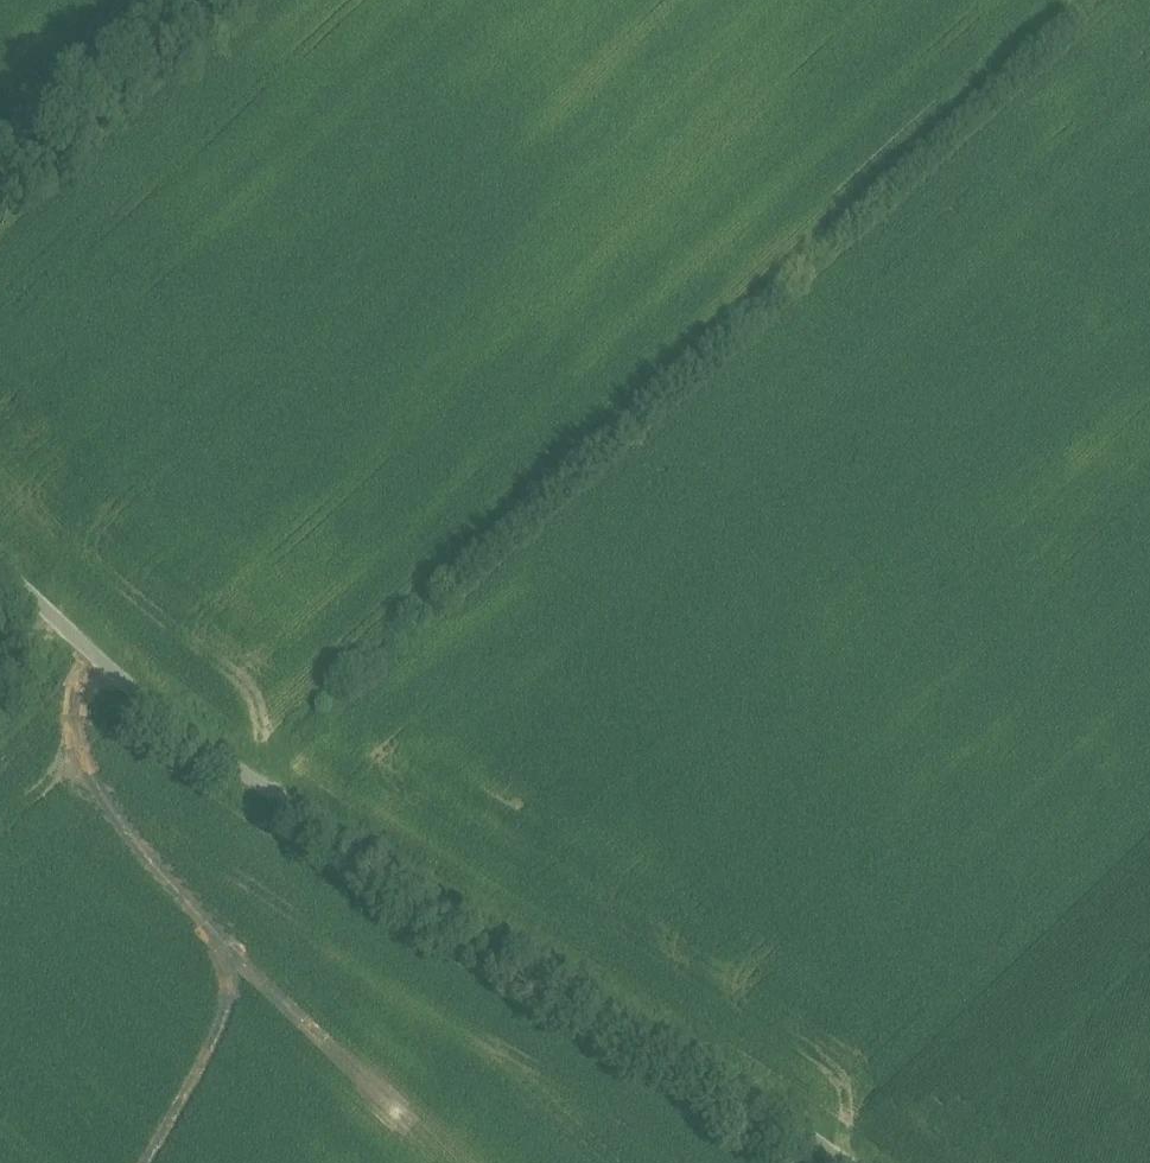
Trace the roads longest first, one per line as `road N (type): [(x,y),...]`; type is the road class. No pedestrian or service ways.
road 1 (residential): [(844,1162),(246,774),(122,683),(0,562)]

